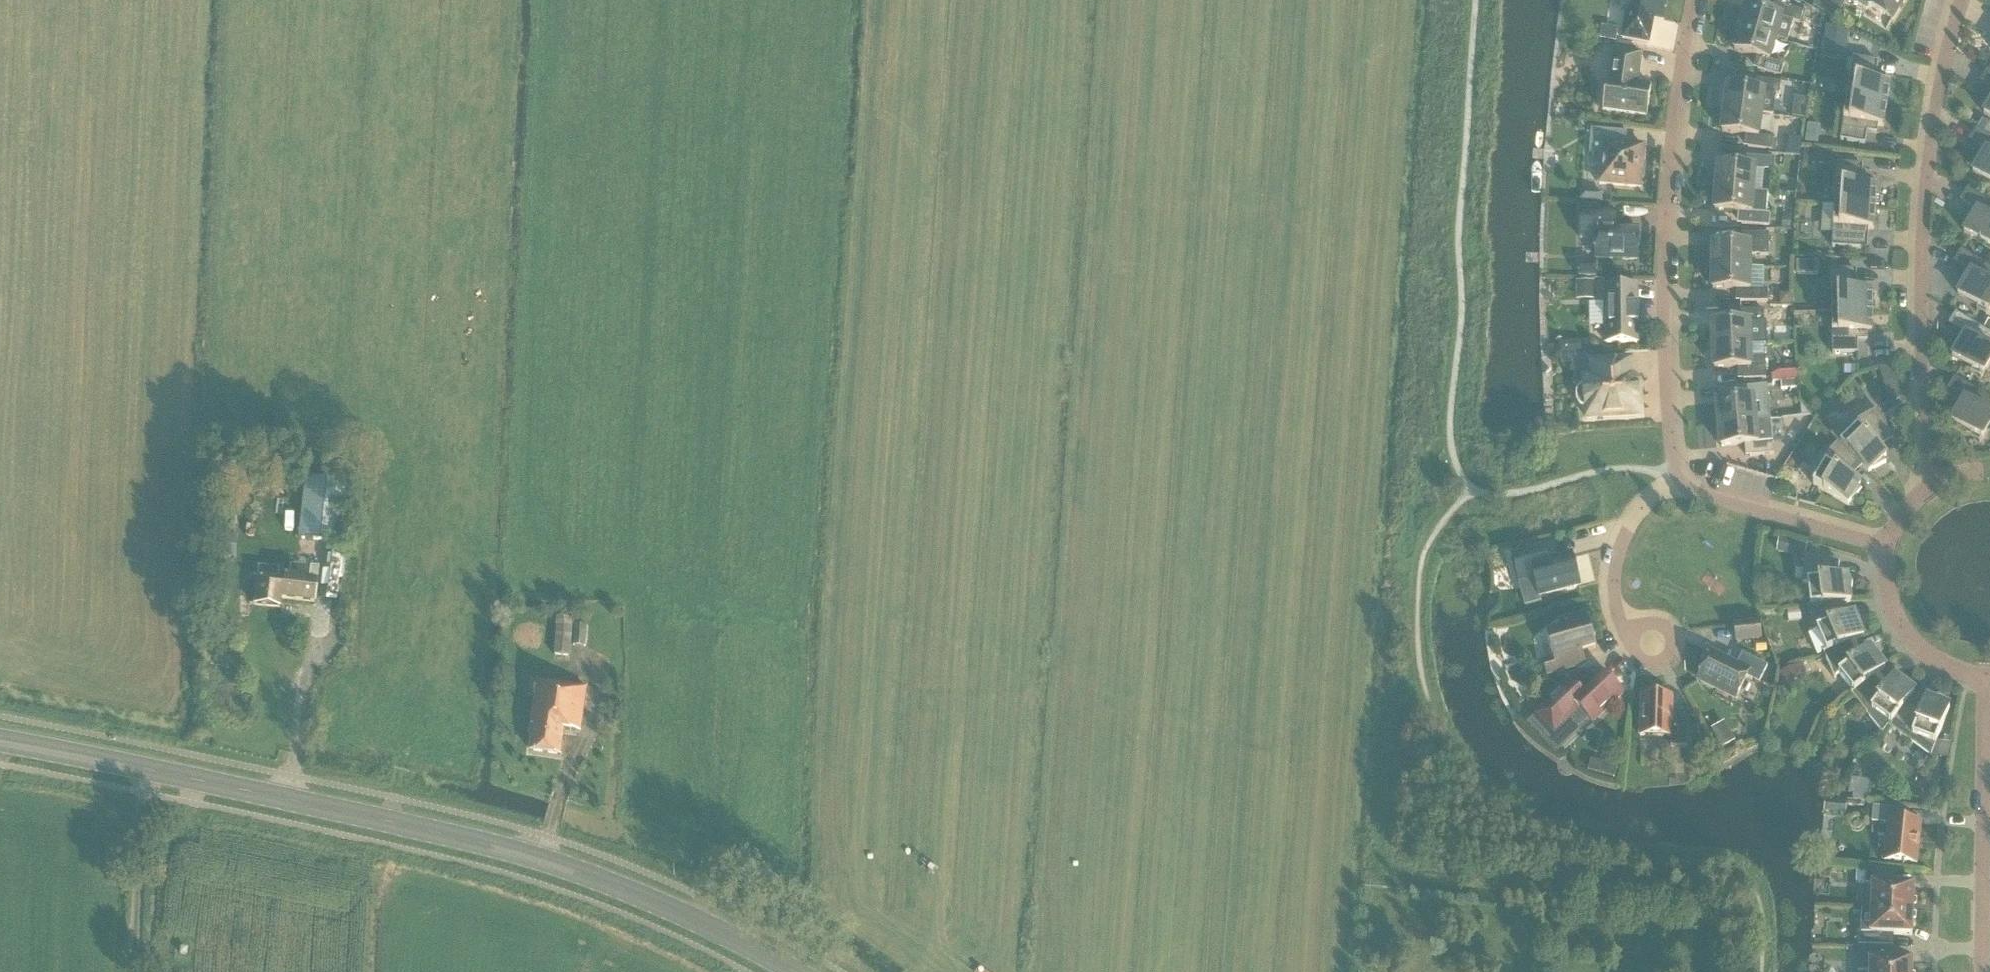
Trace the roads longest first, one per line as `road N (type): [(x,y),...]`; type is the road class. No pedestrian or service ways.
road 1 (secondary): [(786,971),(616,885),(394,826),(0,744)]
road 2 (residential): [(1931,482),(1920,249),(1939,93),(1961,0)]
road 3 (residential): [(1694,0),(1664,208),(1666,396),(1677,473)]
road 4 (residential): [(1983,971),(1987,683)]
road 5 (residential): [(1884,549),(1697,496),(1677,473)]
road 6 (residential): [(1677,473),(1631,521),(1622,545),(1614,595),(1632,642)]
road 7 (residential): [(1884,549),(1887,598),(1912,644),(1949,670),(1987,683)]
road 8 (residential): [(1632,642),(1643,667),(1672,658),(1670,633),(1657,625),(1640,629)]

